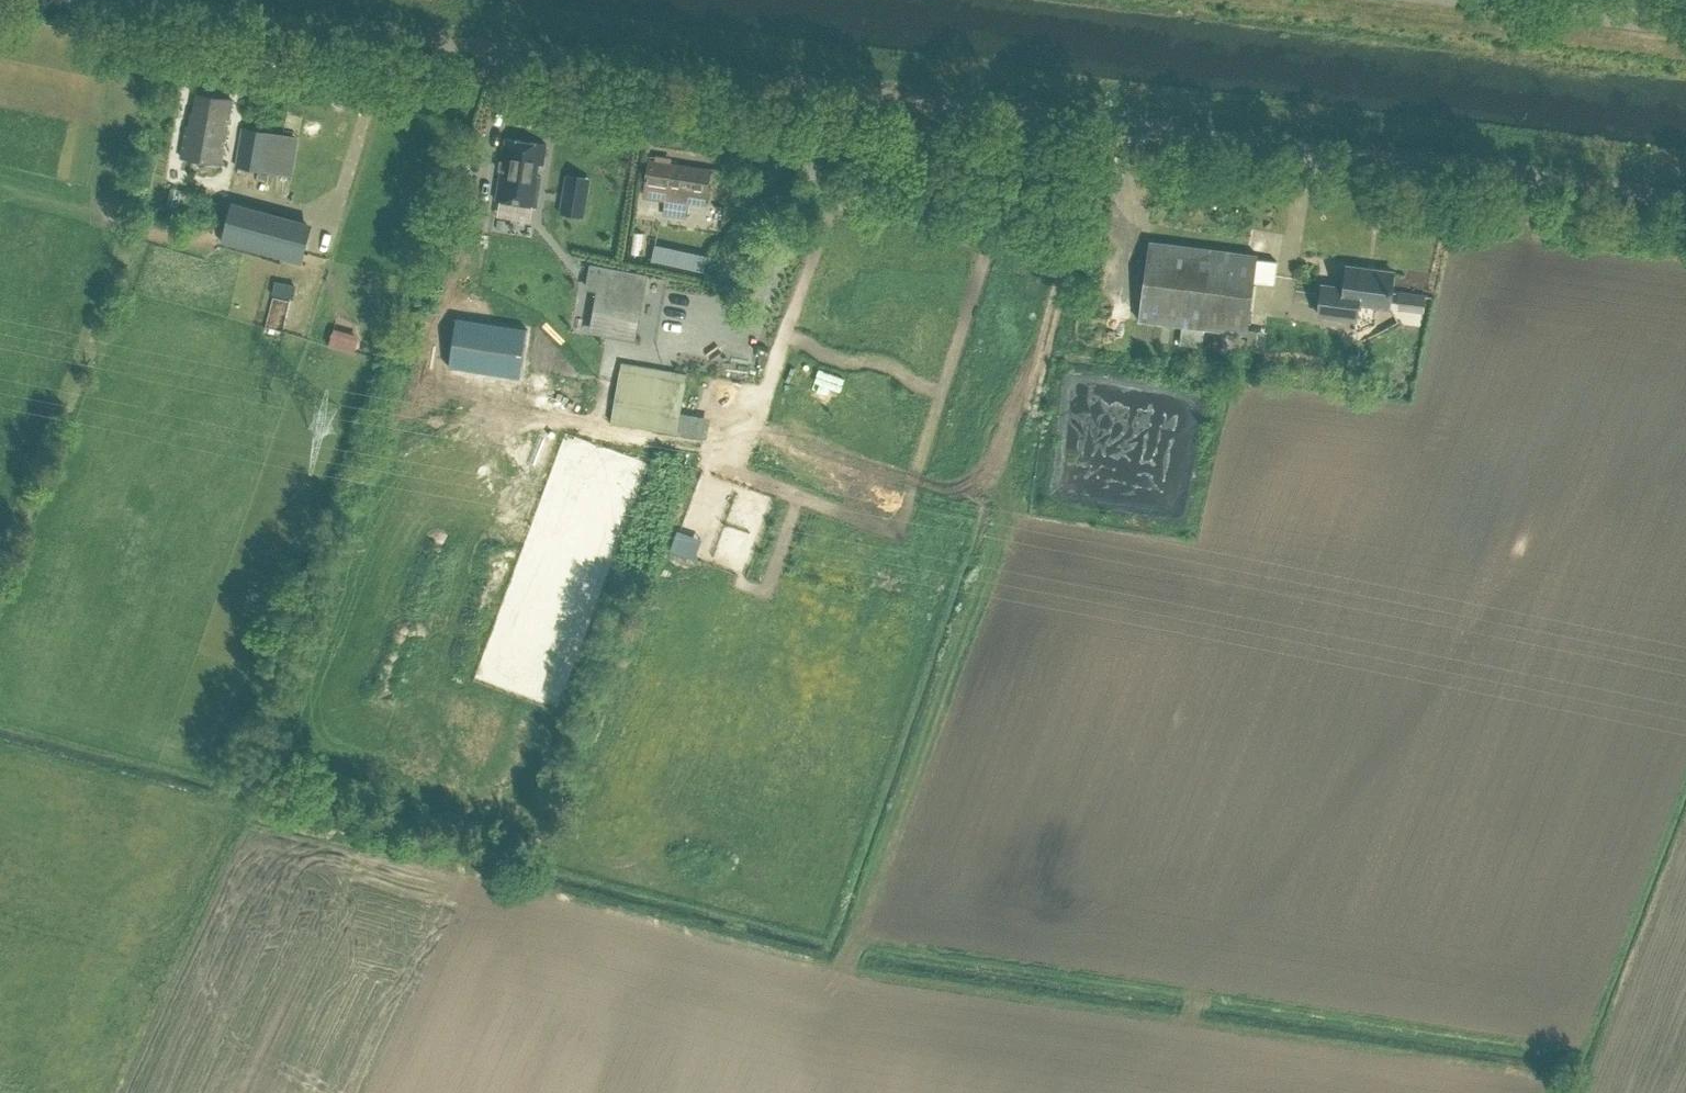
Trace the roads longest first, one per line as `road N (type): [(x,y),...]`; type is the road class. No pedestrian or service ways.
road 1 (unclassified): [(137,0),(1685,196)]
road 2 (tertiary): [(1504,0),(1685,23)]

